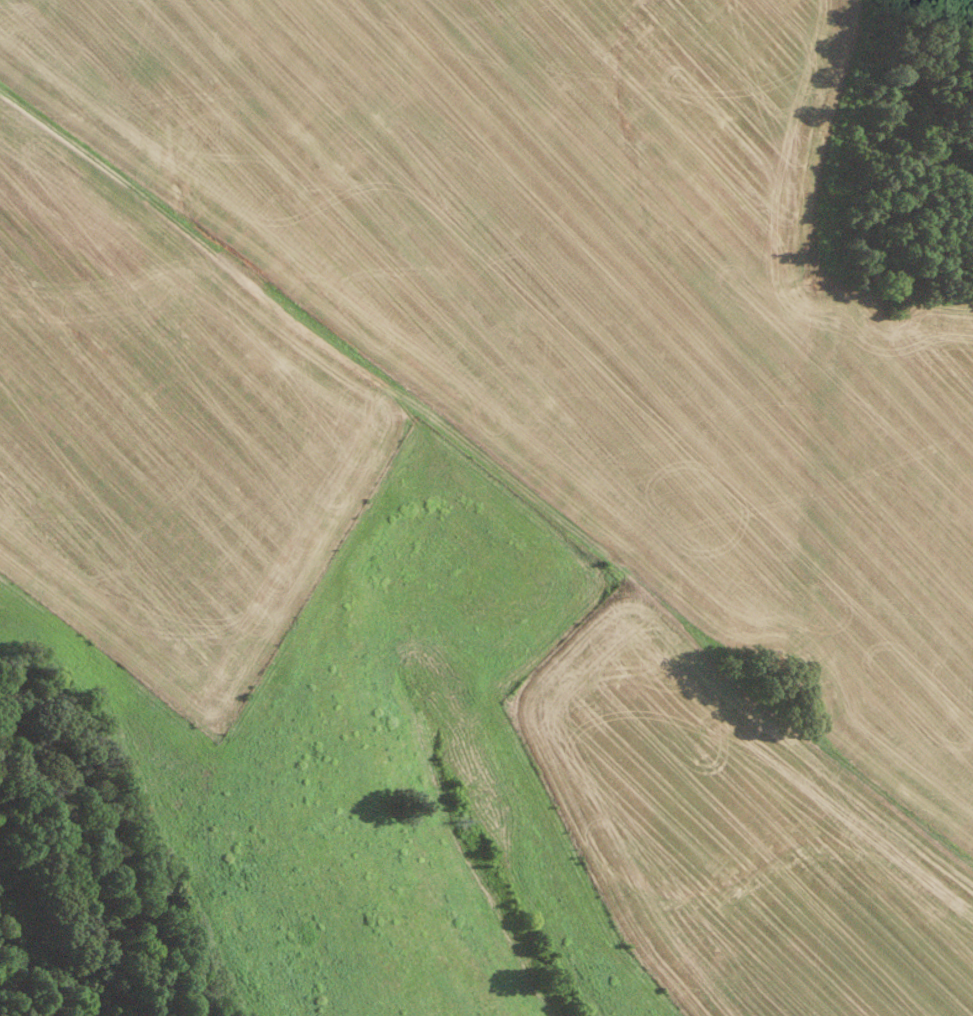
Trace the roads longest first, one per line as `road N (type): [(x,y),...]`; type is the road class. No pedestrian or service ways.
road 1 (track): [(0,91),(328,349),(426,413),(620,576)]

